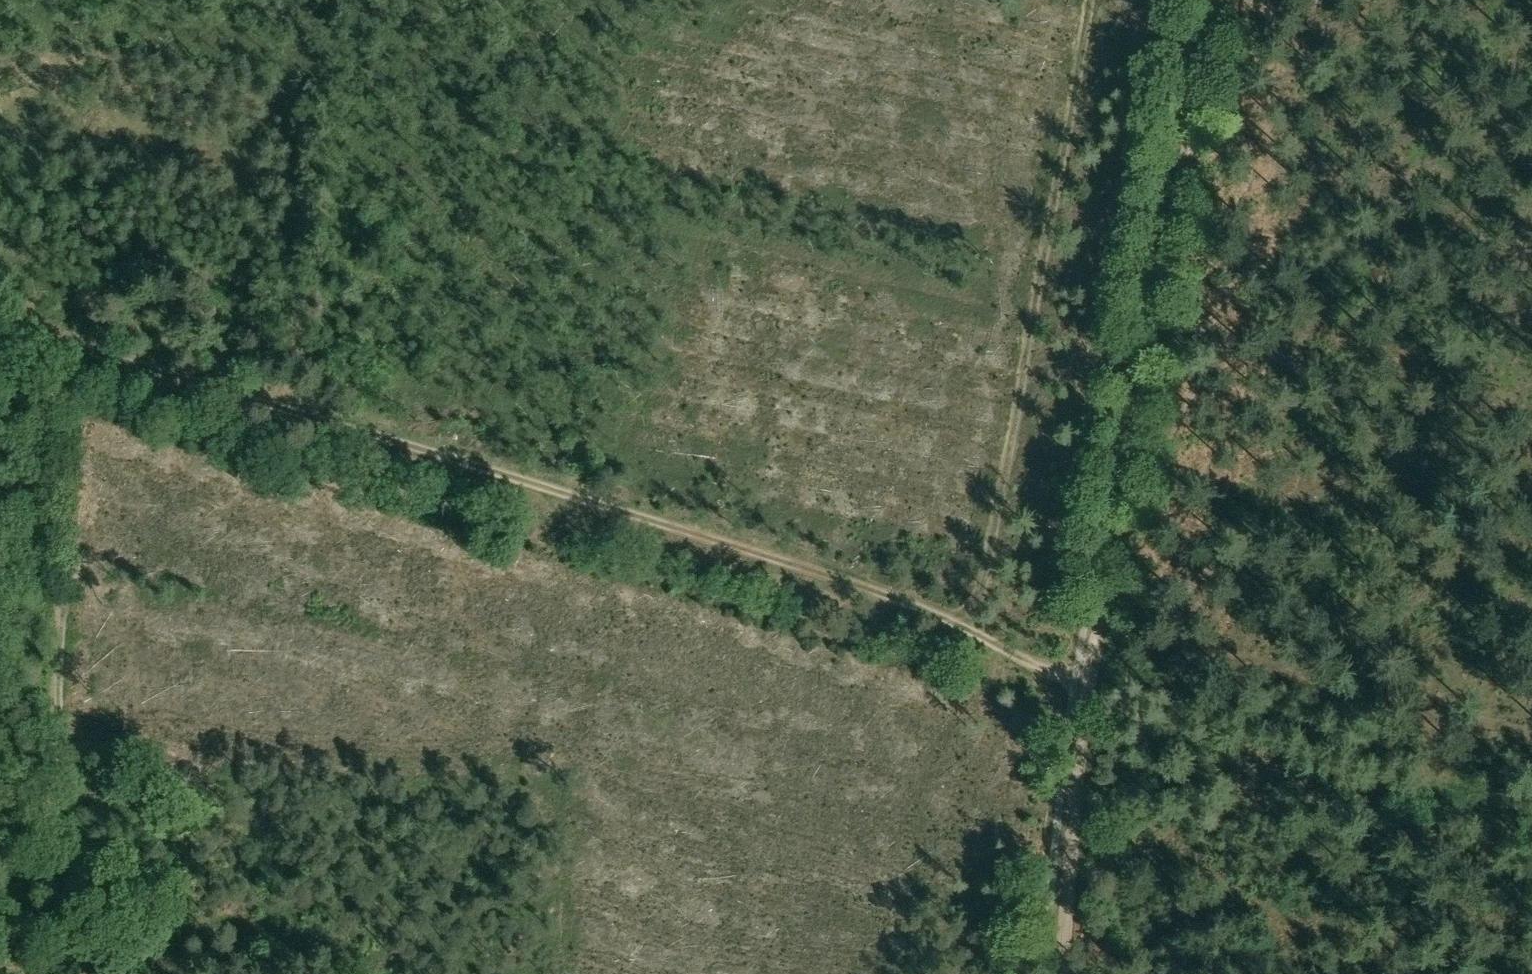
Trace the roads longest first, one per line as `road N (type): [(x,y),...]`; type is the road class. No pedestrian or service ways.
road 1 (track): [(1087,686),(870,590),(0,324)]
road 2 (track): [(1060,973),(1085,697),(1212,0)]
road 3 (track): [(1105,0),(979,634)]

